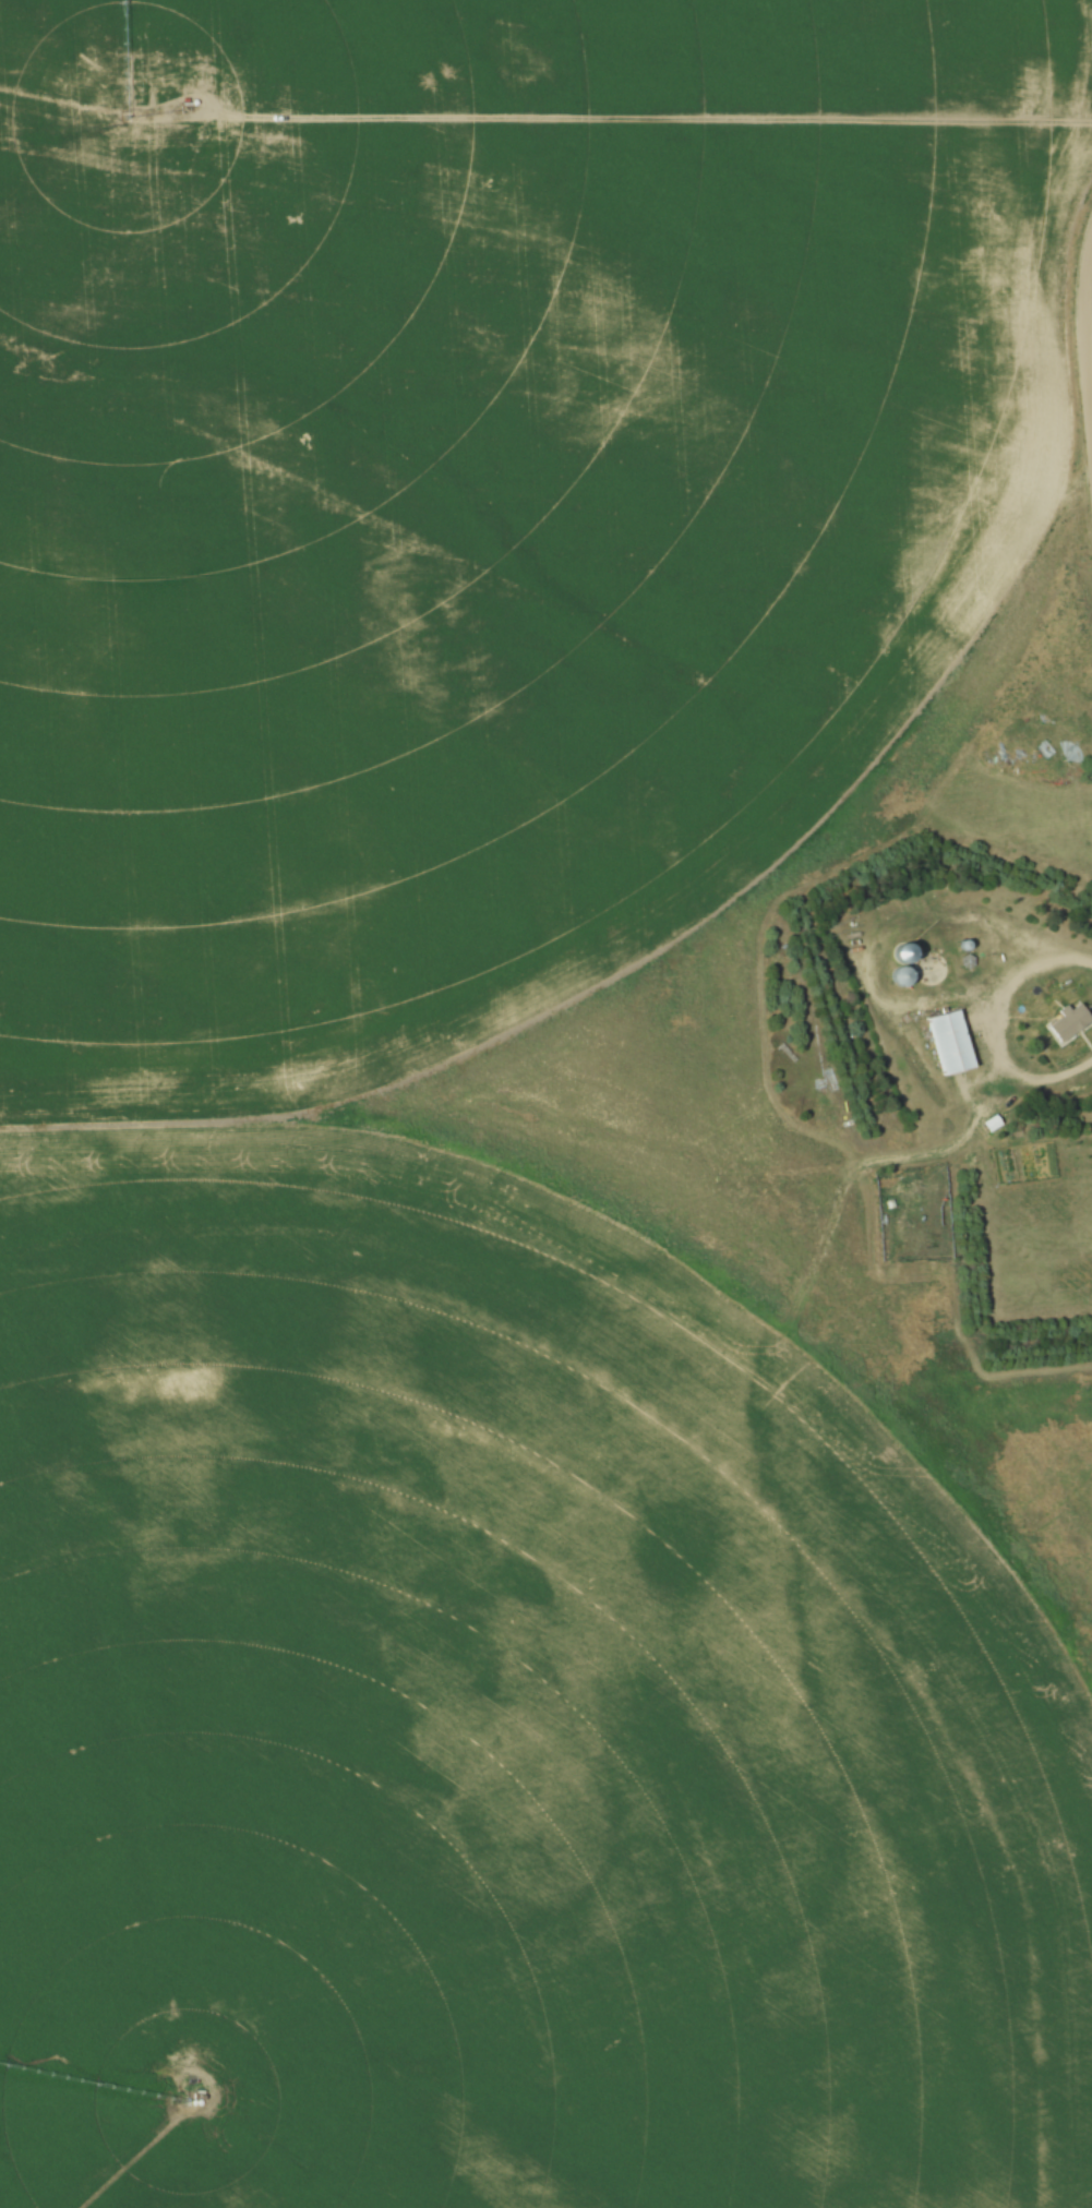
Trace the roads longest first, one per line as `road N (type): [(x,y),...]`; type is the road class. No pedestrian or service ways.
road 1 (residential): [(1091,358),(1083,302),(1091,236)]

